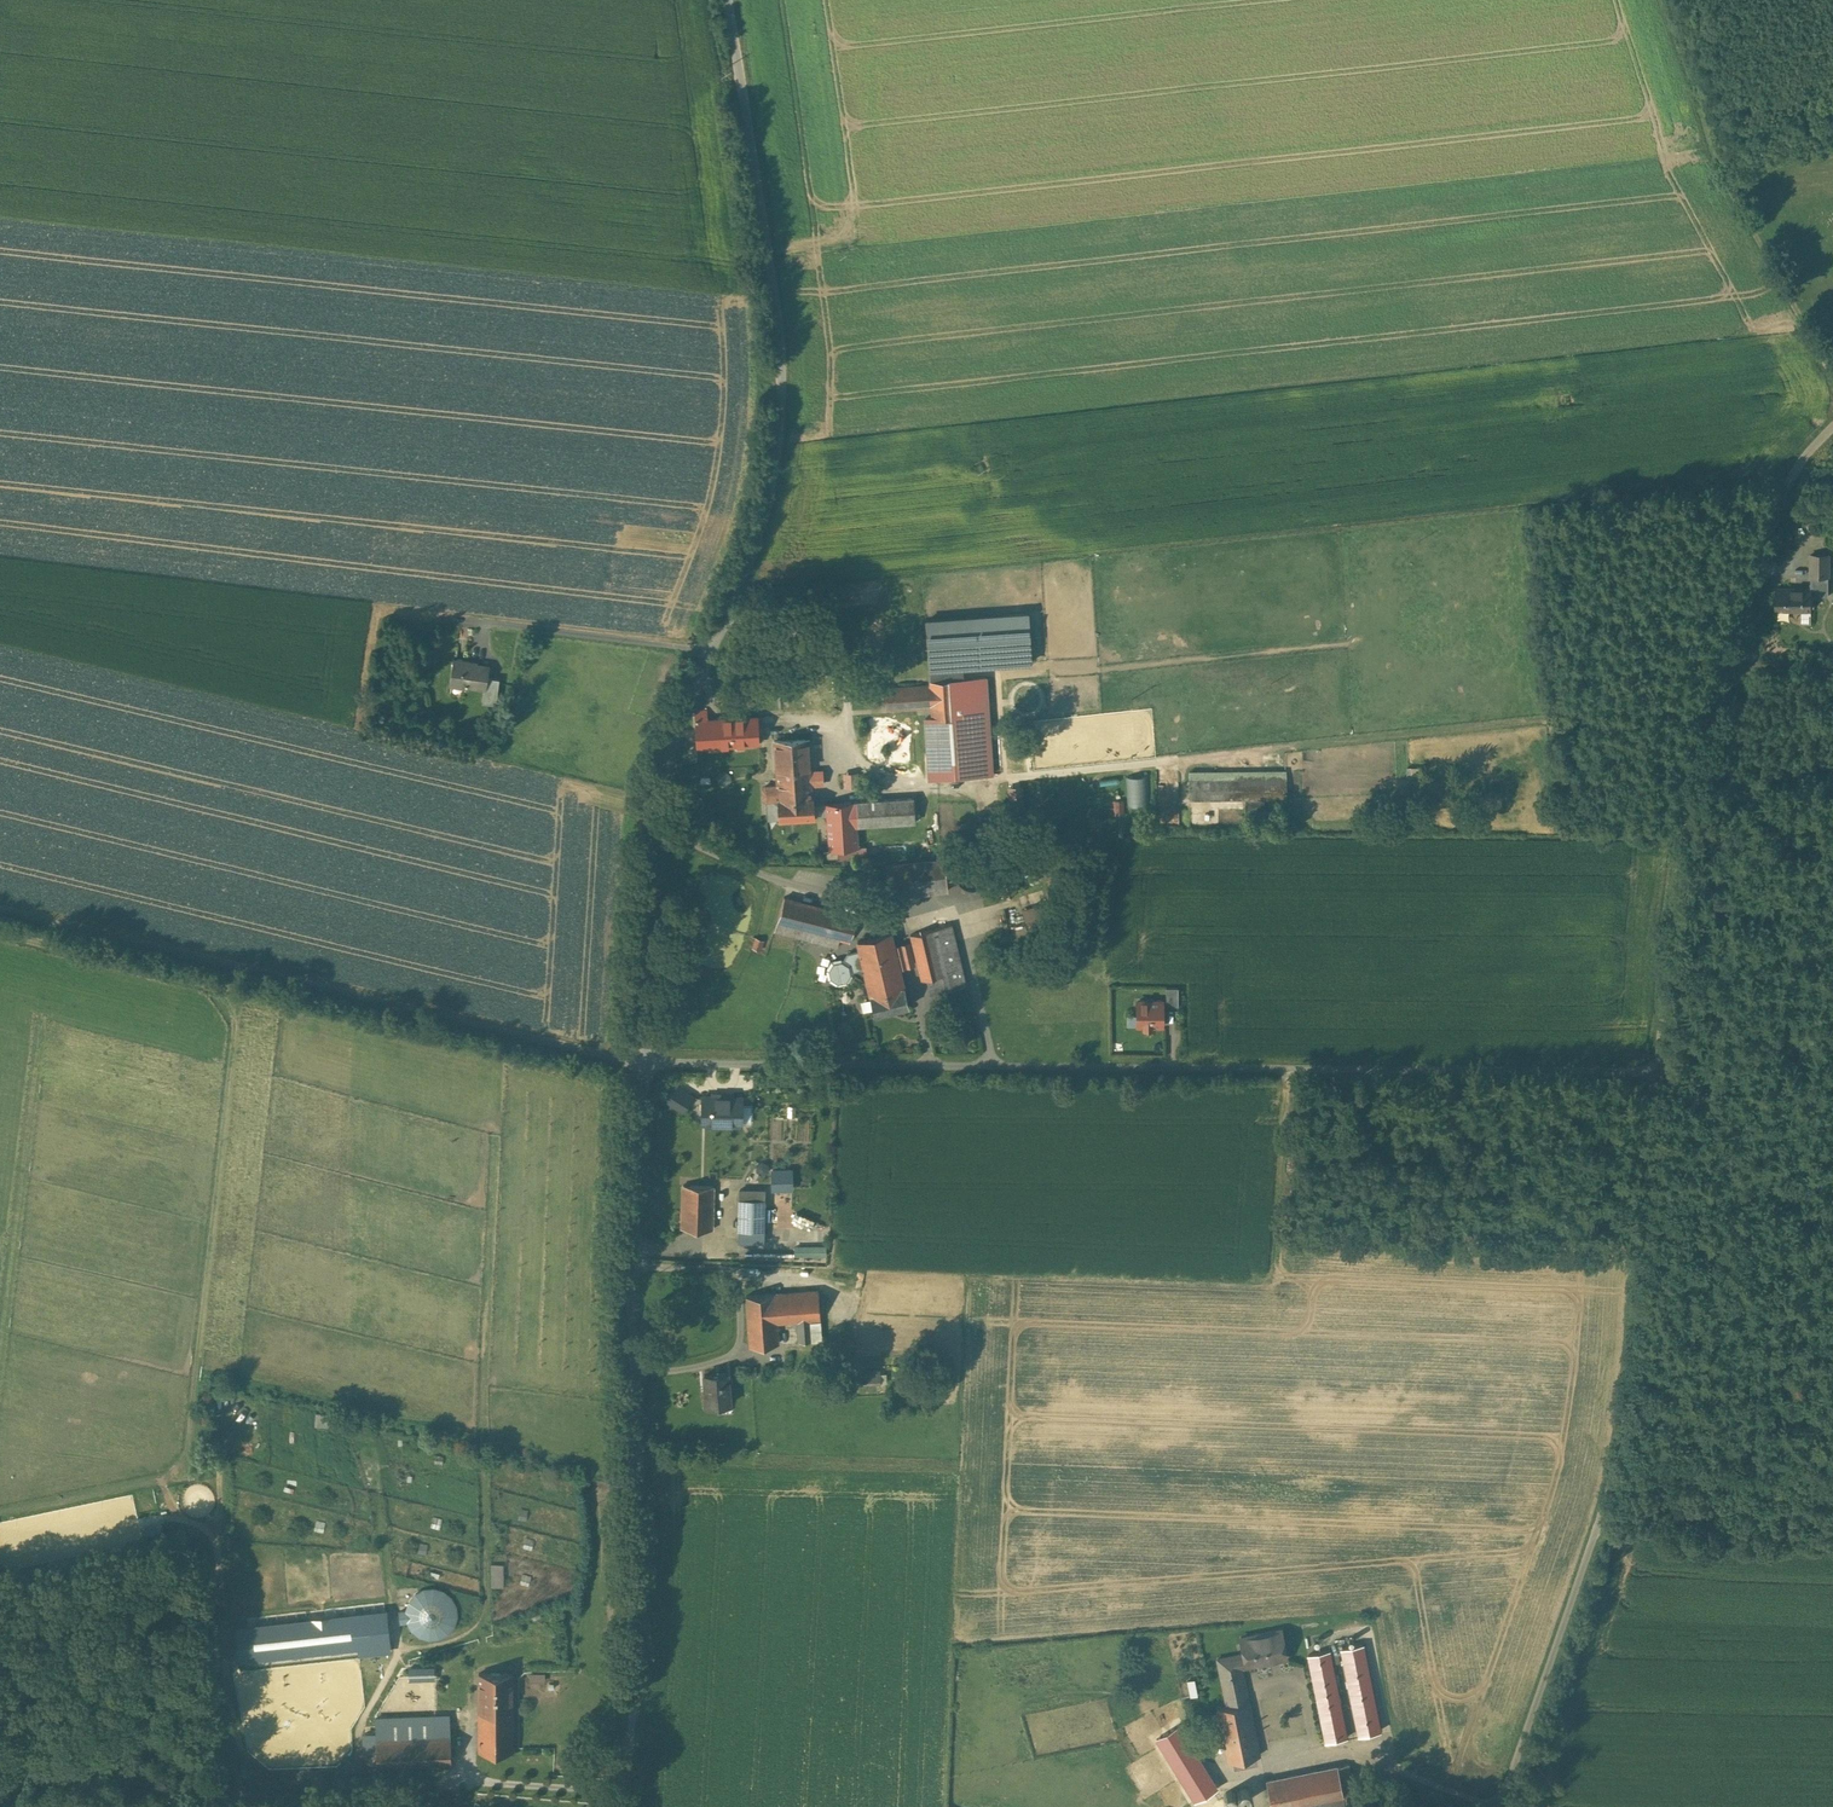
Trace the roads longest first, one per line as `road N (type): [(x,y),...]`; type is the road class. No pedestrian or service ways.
road 1 (unclassified): [(644,1063),(658,813),(672,752),(759,534),(779,435),(782,385),(728,0)]
road 2 (unclassified): [(644,1063),(1657,1069)]
road 3 (unclassified): [(1657,1069),(1620,1446),(1499,1806)]
road 4 (unclassified): [(615,1806),(629,1656),(622,1252),(644,1063)]
road 5 (unclassified): [(1832,426),(1800,466),(1778,510),(1691,782),(1657,1069)]
road 6 (unclassified): [(0,907),(644,1063)]
road 7 (track): [(1832,371),(1720,172),(1664,0)]
road 8 (track): [(993,1068),(965,917),(953,900),(902,912)]
road 9 (unclassified): [(1657,1069),(1759,1067),(1796,1051),(1832,1013)]

